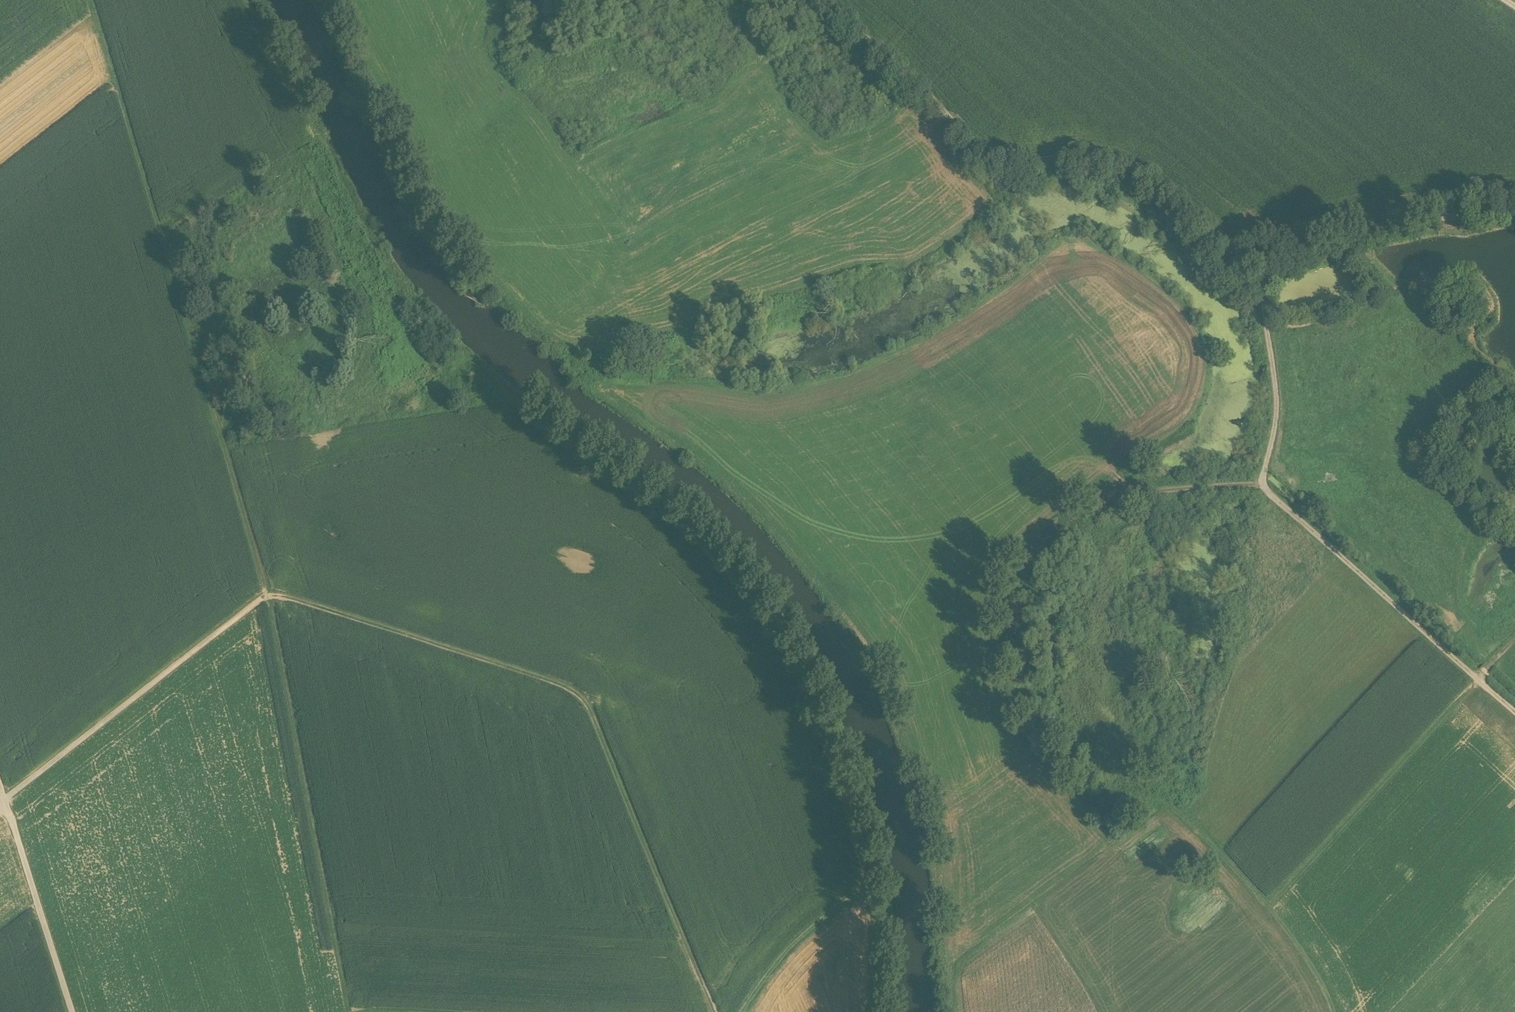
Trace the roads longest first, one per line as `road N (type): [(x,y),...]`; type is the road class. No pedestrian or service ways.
road 1 (track): [(326,0),(423,216),(478,291),(584,385),(727,486),(790,545),(867,646),(923,777),(939,840),(944,1011)]
road 2 (track): [(254,0),(358,227),(425,331),(510,409),(702,547),(756,605),(809,697),(845,786),(866,875)]
road 3 (track): [(264,592),(554,680),(580,697),(711,1011)]
road 4 (track): [(264,592),(92,0)]
road 5 (track): [(1162,485),(1105,594),(1111,670),(1142,796),(1263,910),(1307,969),(1326,1011)]
road 6 (track): [(1261,253),(1119,163),(1089,155),(1002,159),(975,147),(821,0)]
road 7 (track): [(346,1011),(264,592)]
road 8 (track): [(10,805),(136,689),(264,592)]
road 9 (track): [(1263,910),(1479,678)]
road 10 (track): [(1479,678),(1263,478)]
road 11 (track): [(1261,253),(1411,219),(1514,214)]
road 12 (track): [(1263,478),(1278,387),(1261,253)]
road 13 (track): [(74,1011),(10,805)]
road 14 (track): [(739,1011),(782,952),(866,875)]
road 15 (track): [(1263,478),(1138,489),(1113,472)]
road 16 (track): [(866,875),(874,1011)]

